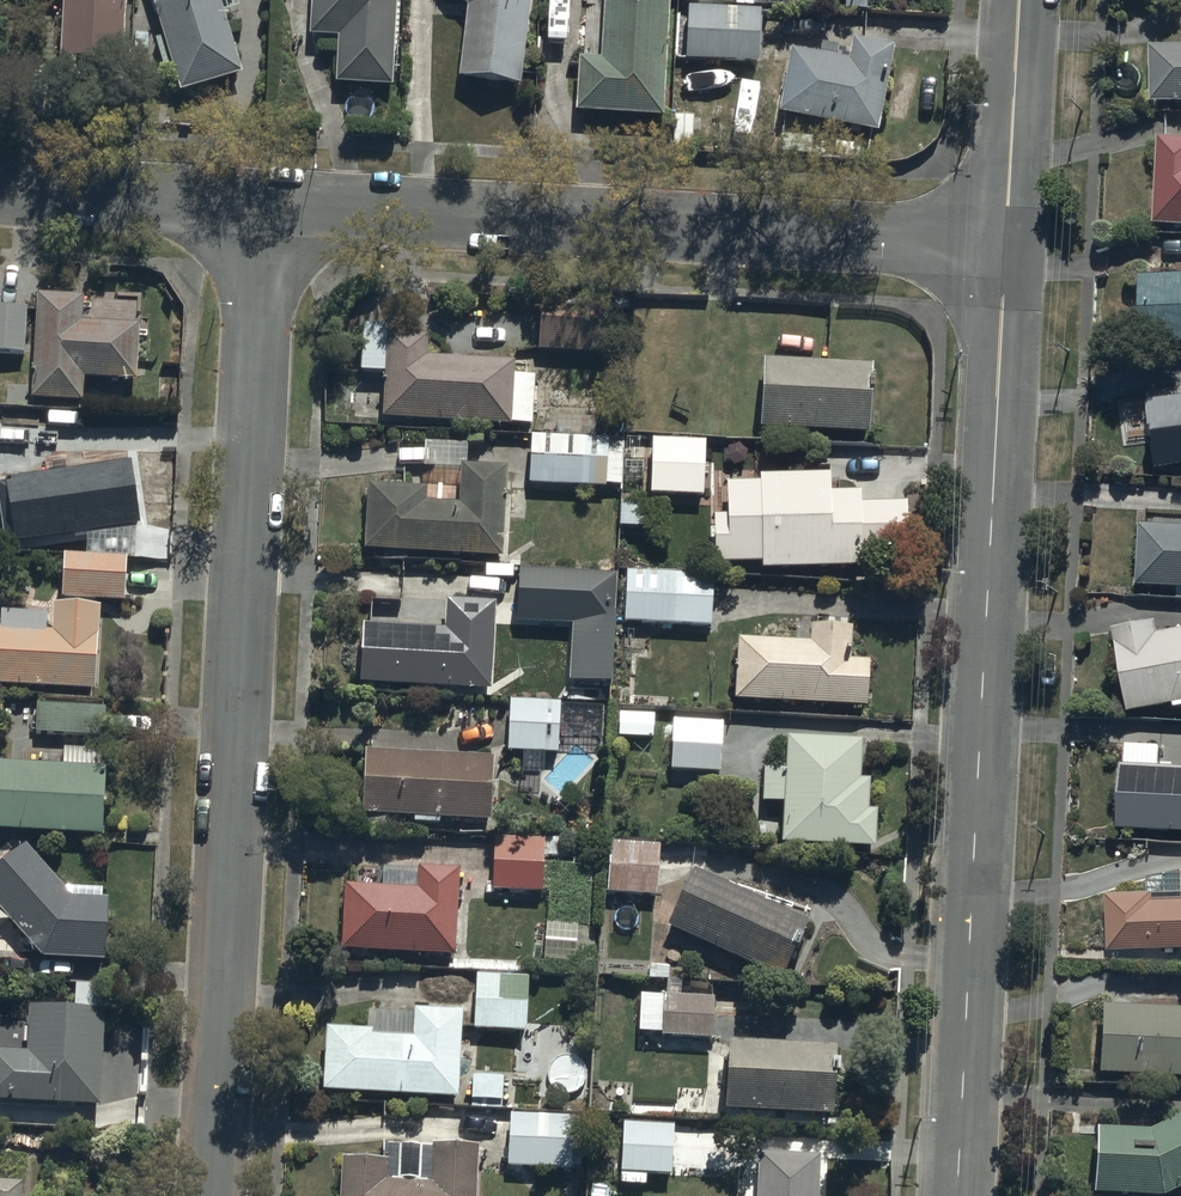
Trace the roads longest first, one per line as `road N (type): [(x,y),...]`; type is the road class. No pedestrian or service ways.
road 1 (residential): [(265,203),(212,1195)]
road 2 (residential): [(1008,242),(959,1195)]
road 3 (residential): [(265,203),(1008,242)]
road 4 (residential): [(0,190),(265,203)]
road 5 (residential): [(1022,0),(1008,242)]

